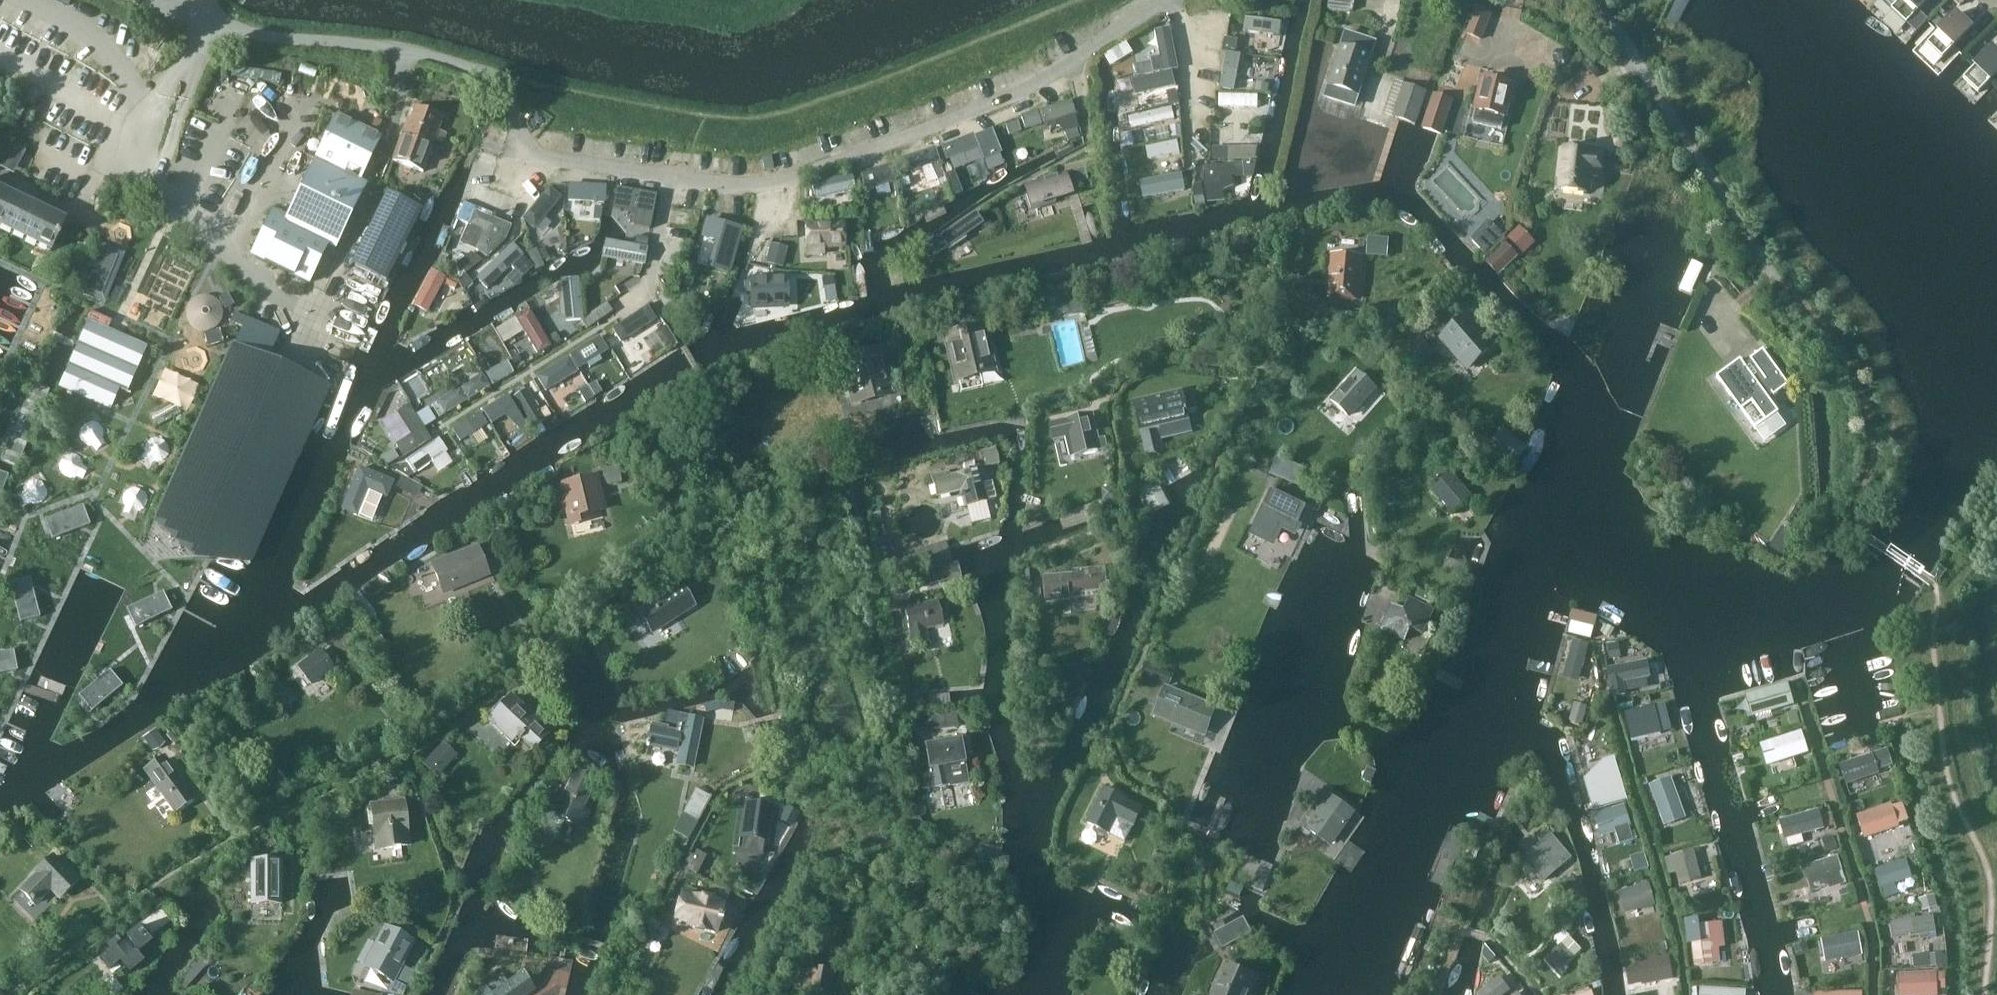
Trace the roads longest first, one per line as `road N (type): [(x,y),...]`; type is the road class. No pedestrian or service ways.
road 1 (track): [(1766,262),(1635,57),(1588,0)]
road 2 (unclassified): [(196,16),(260,35),(401,49),(497,79)]

